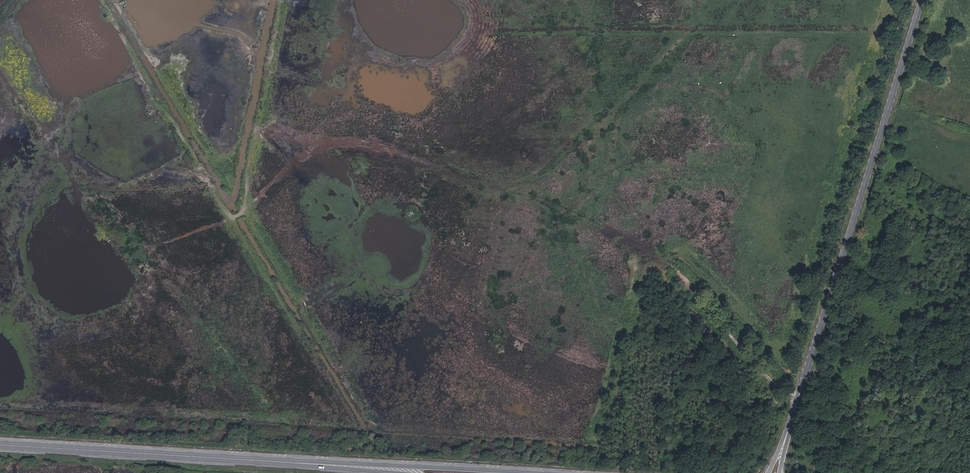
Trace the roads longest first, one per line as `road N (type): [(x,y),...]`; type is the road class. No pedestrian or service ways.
road 1 (tertiary): [(923,0),(775,472)]
road 2 (secondary): [(530,472),(220,459)]
road 3 (secondary): [(0,445),(220,459)]
road 4 (secondary): [(220,459),(384,472)]

